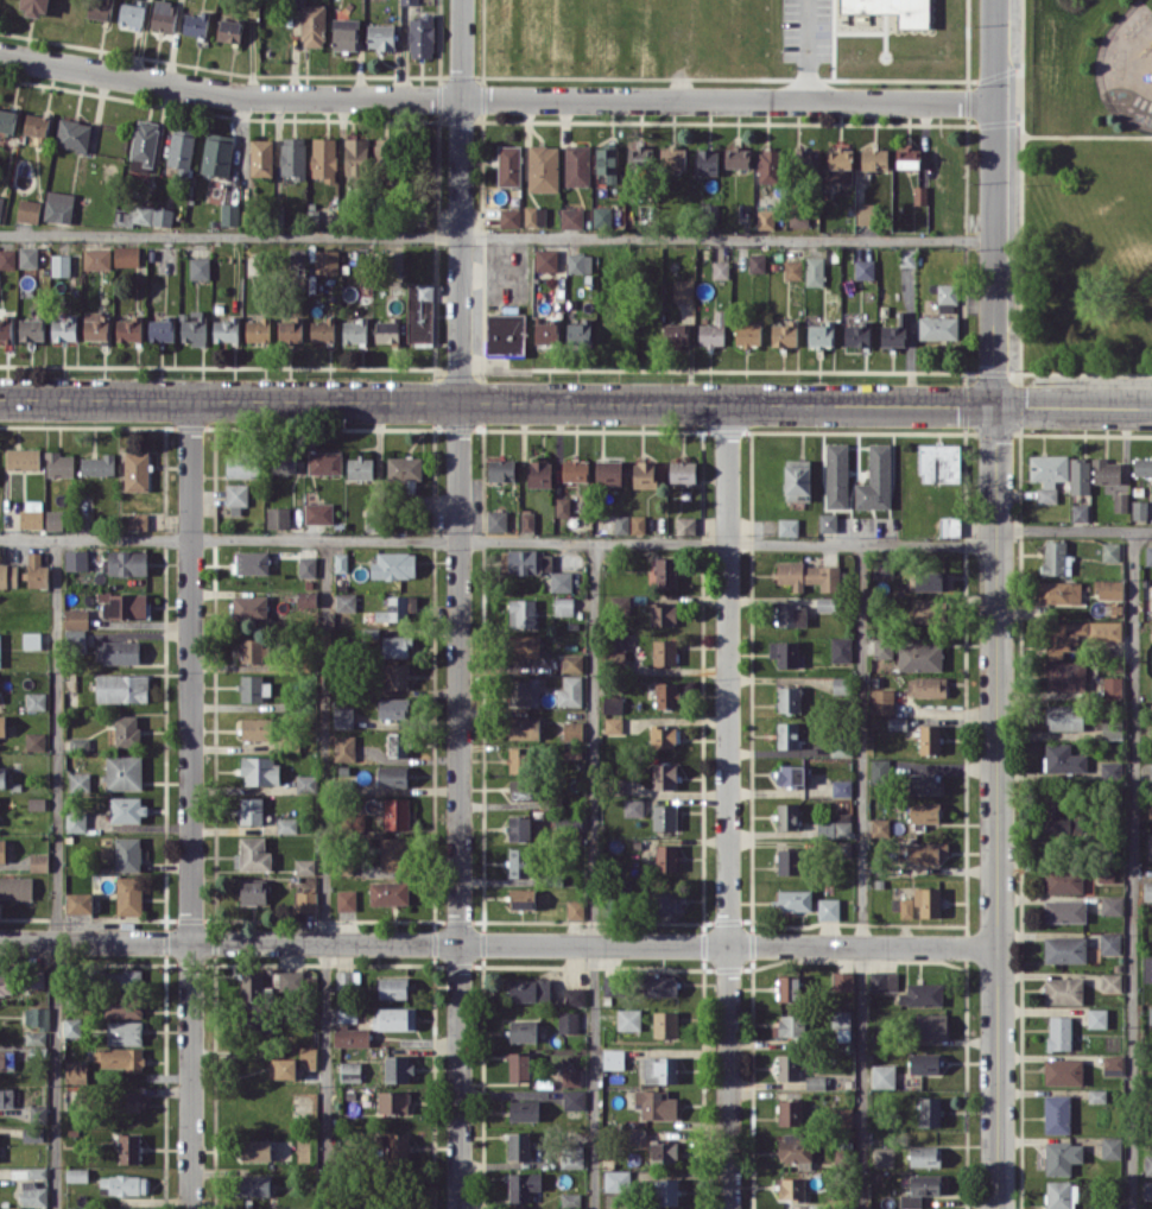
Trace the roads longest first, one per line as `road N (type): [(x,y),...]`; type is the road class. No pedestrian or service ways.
road 1 (residential): [(999,0),(998,1208)]
road 2 (tertiary): [(0,397),(1151,408)]
road 3 (residential): [(0,54),(248,95),(998,105)]
road 4 (residential): [(0,941),(996,948)]
road 5 (residential): [(191,398),(191,1208)]
road 6 (residential): [(462,401),(460,1208)]
road 7 (residential): [(728,405),(729,1208)]
road 8 (residential): [(463,0),(462,401)]

